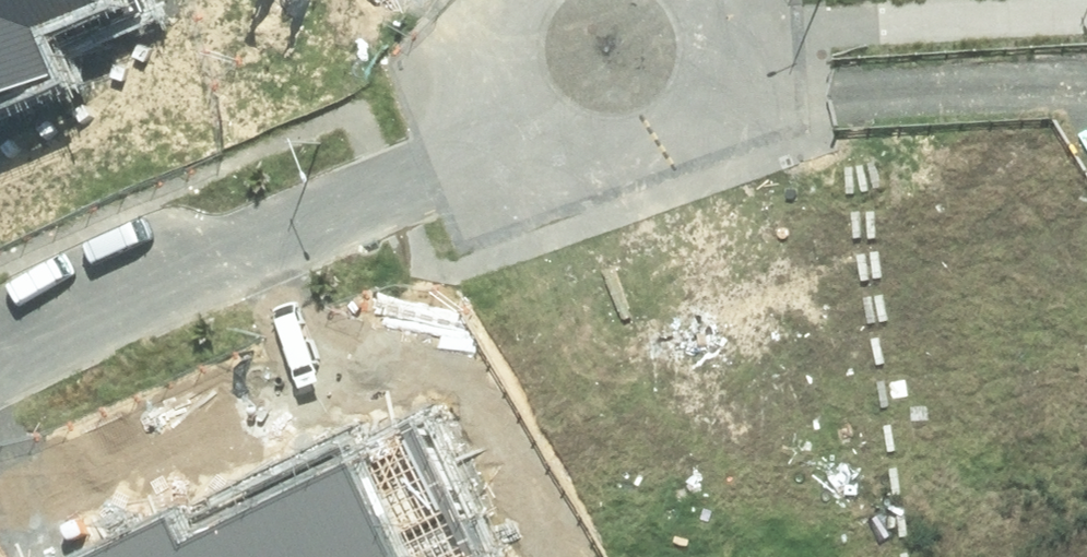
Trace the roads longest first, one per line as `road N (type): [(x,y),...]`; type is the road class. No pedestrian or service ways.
road 1 (residential): [(0,347),(531,138)]
road 2 (residential): [(531,138),(504,110),(487,74),(483,35),(492,0)]
road 3 (residential): [(674,137),(640,155),(602,161),(564,155),(531,138)]
road 4 (residential): [(713,0),(721,37),(716,75),(700,109),(674,137)]

